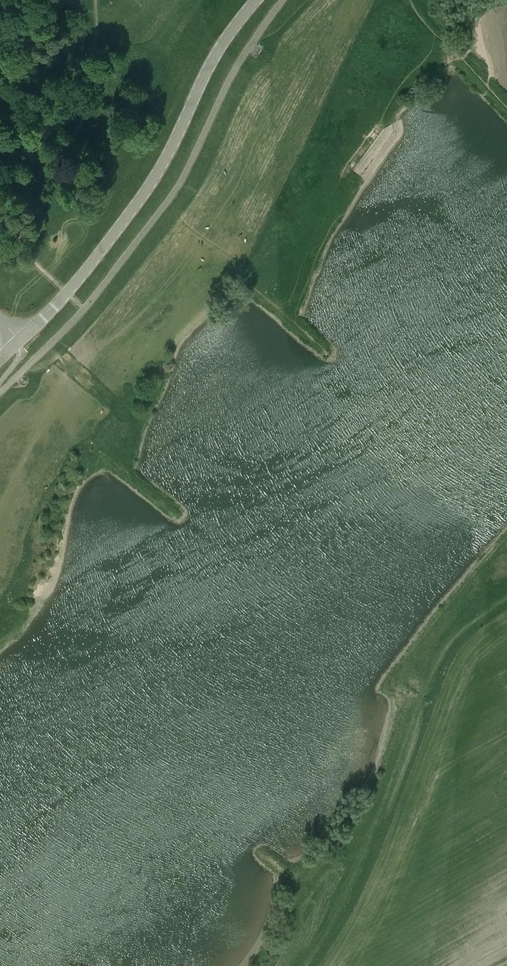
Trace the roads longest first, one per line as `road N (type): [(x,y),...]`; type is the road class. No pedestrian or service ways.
road 1 (secondary): [(21,339),(145,192),(226,38),(258,0)]

